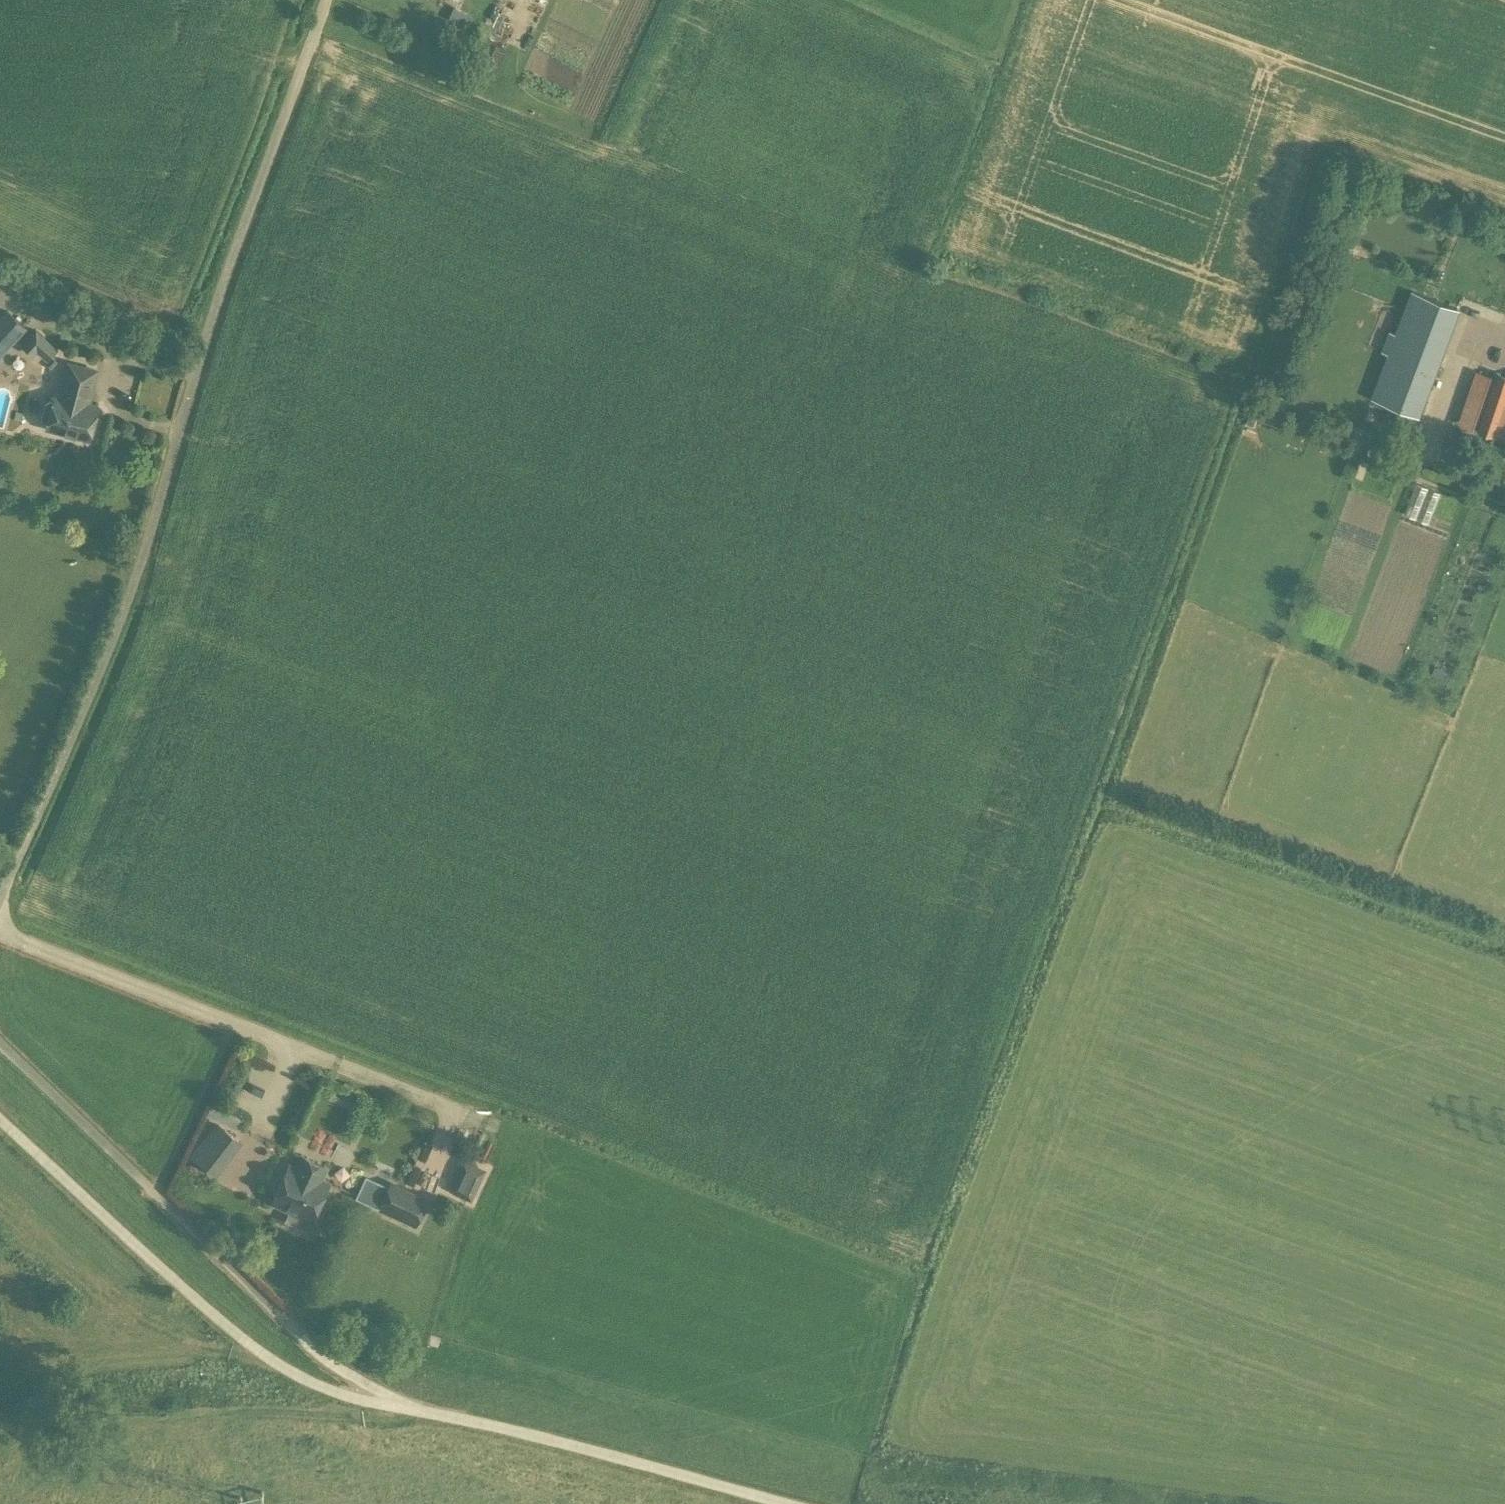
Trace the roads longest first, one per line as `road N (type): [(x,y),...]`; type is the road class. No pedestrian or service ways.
road 1 (unclassified): [(328,0),(222,284),(144,561),(0,903)]
road 2 (unclassified): [(0,1036),(309,1348),(393,1404)]
road 3 (unclassified): [(393,1404),(329,1389),(271,1359),(0,1119)]
road 4 (unclassified): [(393,1404),(782,1503)]

